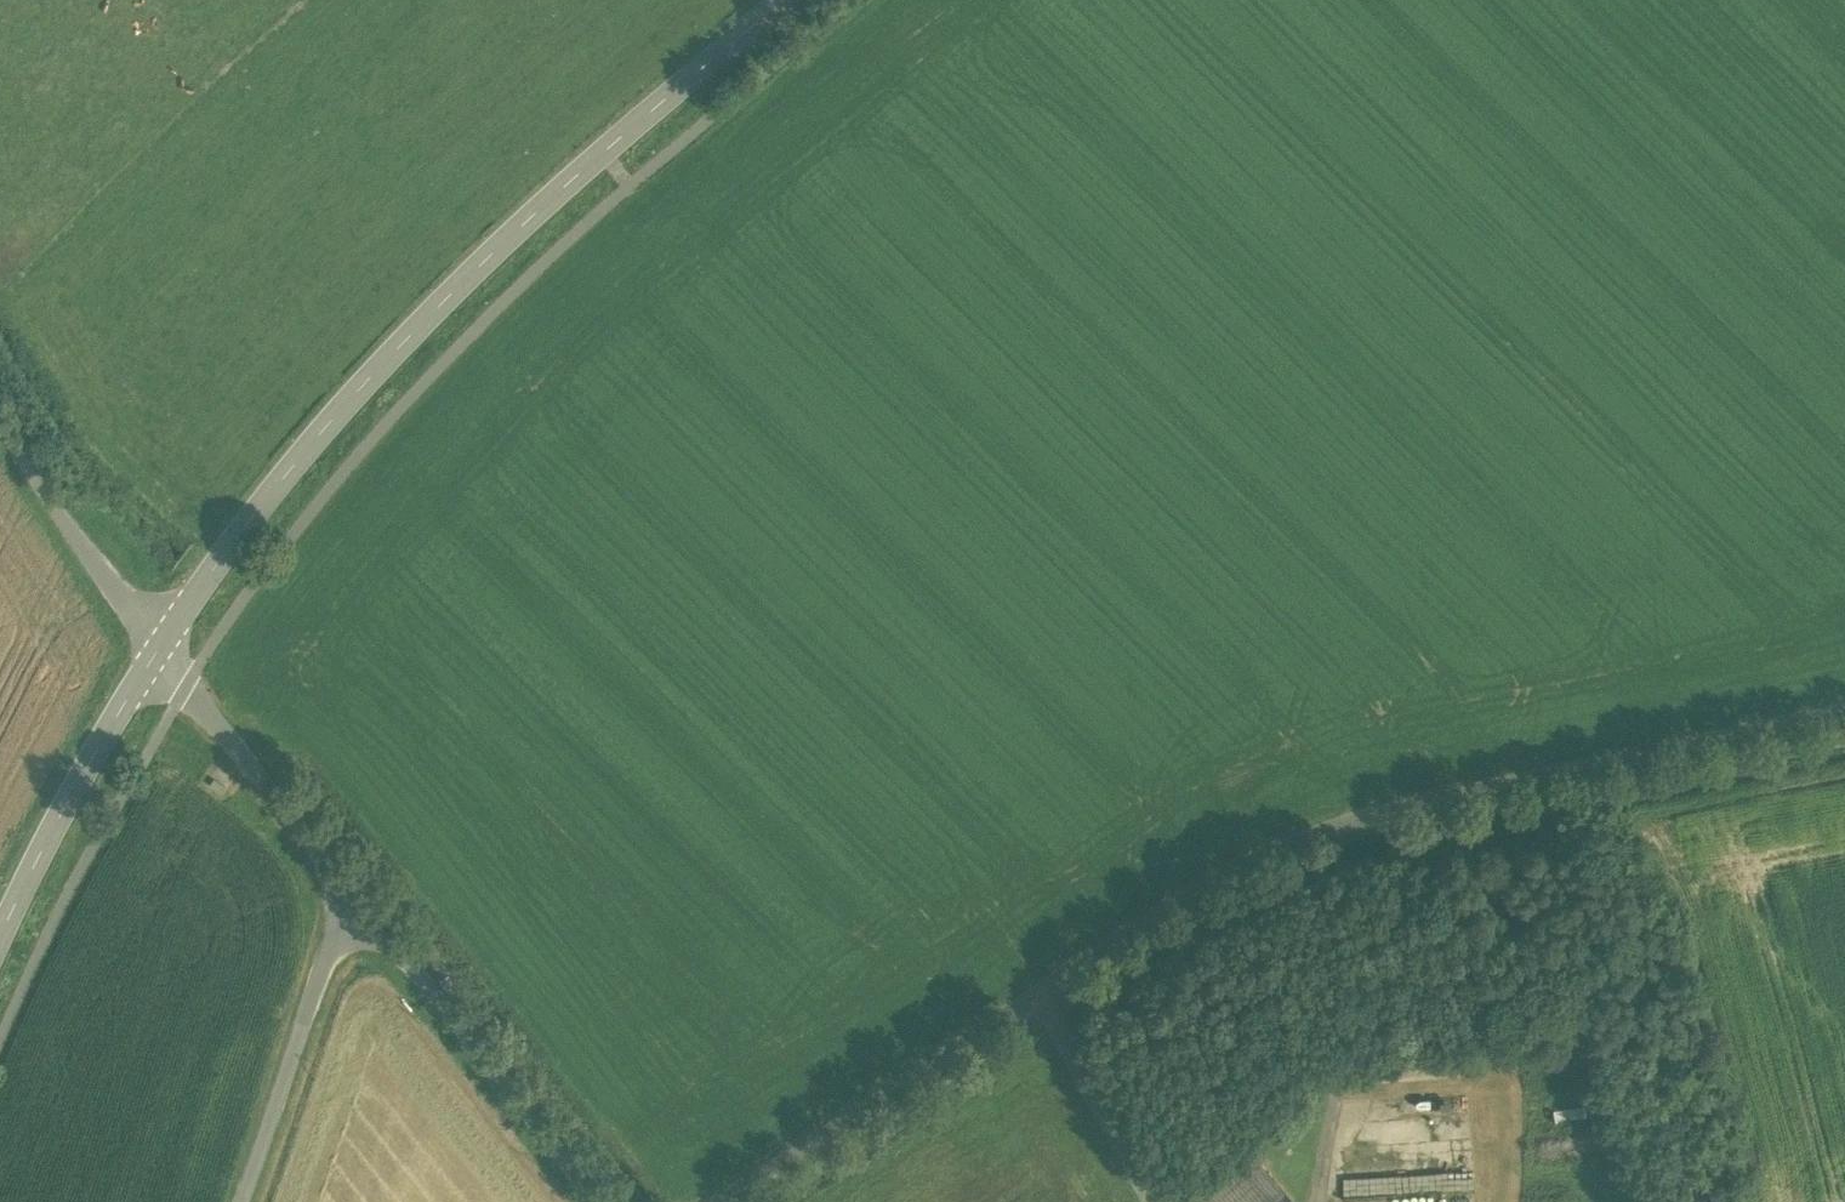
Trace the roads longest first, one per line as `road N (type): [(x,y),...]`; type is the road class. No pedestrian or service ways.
road 1 (unclassified): [(714,1201),(1202,882),(1328,826),(1844,711)]
road 2 (tertiary): [(784,0),(478,263),(376,367),(305,446),(154,652)]
road 3 (unclassified): [(352,903),(590,1201)]
road 4 (unclassified): [(154,652),(352,903)]
road 5 (tertiary): [(154,652),(0,931)]
road 6 (unclassified): [(352,903),(245,1201)]
road 7 (unclassified): [(0,425),(52,514),(154,652)]

